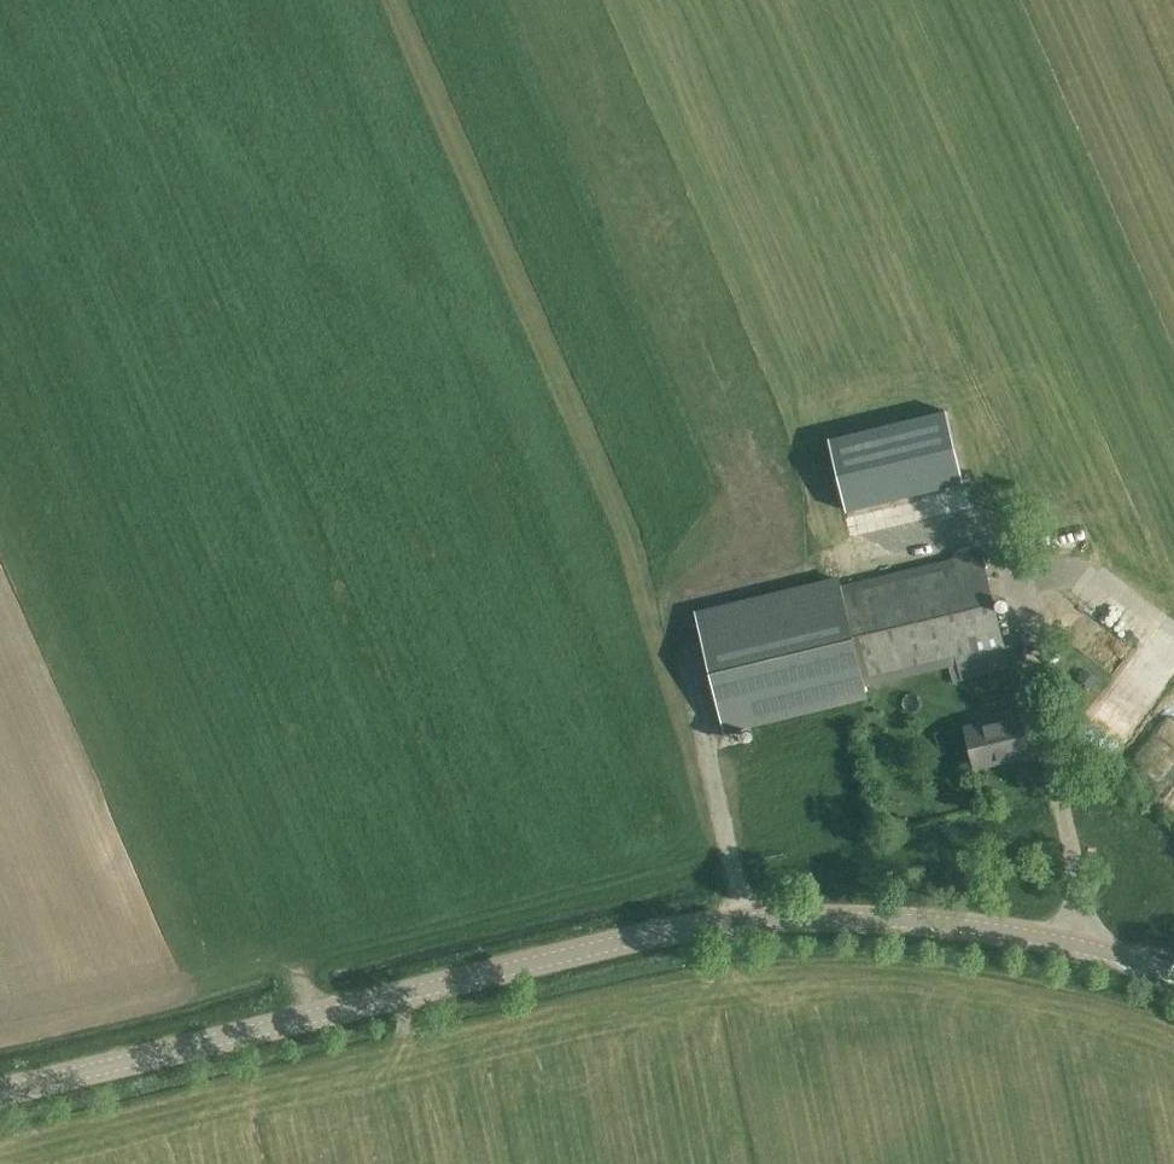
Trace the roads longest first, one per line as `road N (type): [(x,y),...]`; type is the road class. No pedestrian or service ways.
road 1 (unclassified): [(1173,976),(1012,922),(932,912),(829,912),(749,923),(0,1098)]

